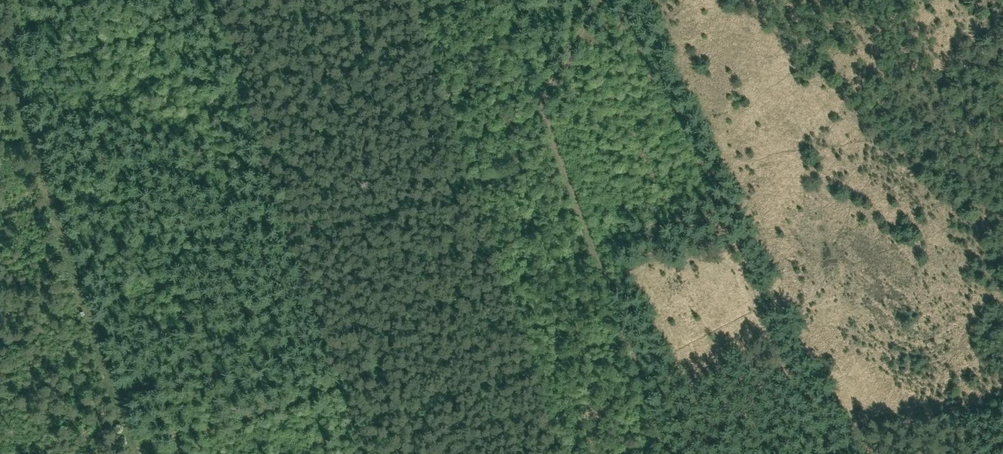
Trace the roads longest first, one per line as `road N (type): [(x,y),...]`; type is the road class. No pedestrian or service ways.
road 1 (track): [(610,0),(563,98),(678,453)]
road 2 (track): [(0,24),(142,453)]

